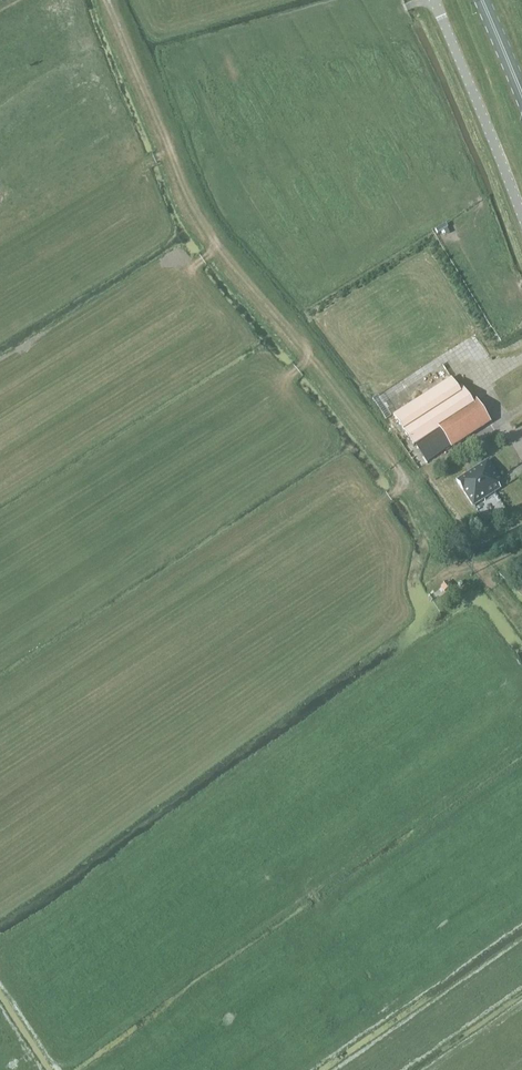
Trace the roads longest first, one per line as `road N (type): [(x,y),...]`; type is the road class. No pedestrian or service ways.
road 1 (track): [(108,0),(192,213),(405,479)]
road 2 (track): [(520,292),(505,296),(492,287),(481,201),(385,32),(387,15),(422,0)]
road 3 (unclassified): [(521,218),(433,0)]

